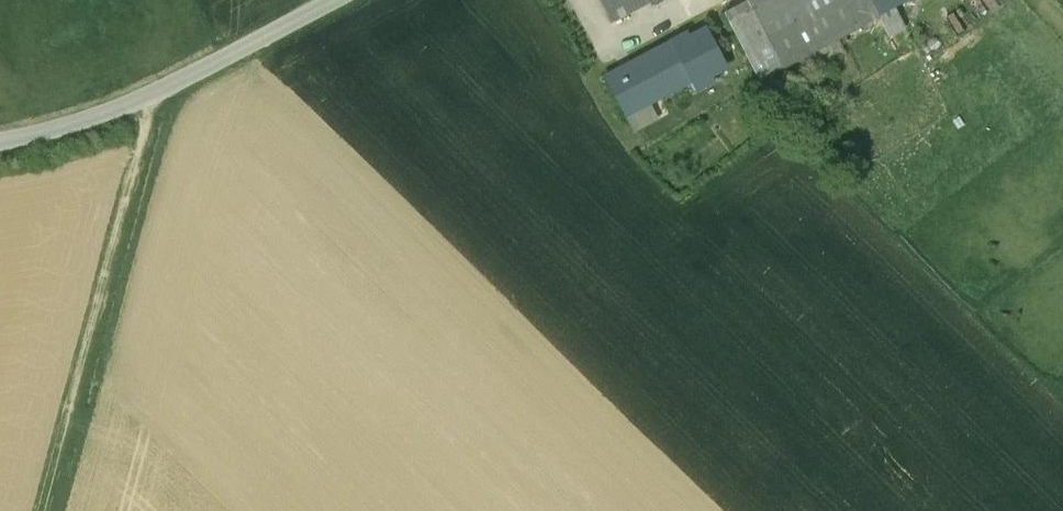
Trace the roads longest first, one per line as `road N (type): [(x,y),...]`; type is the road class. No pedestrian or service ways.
road 1 (track): [(42,510),(155,94)]
road 2 (unclassified): [(0,141),(110,117),(339,0)]

